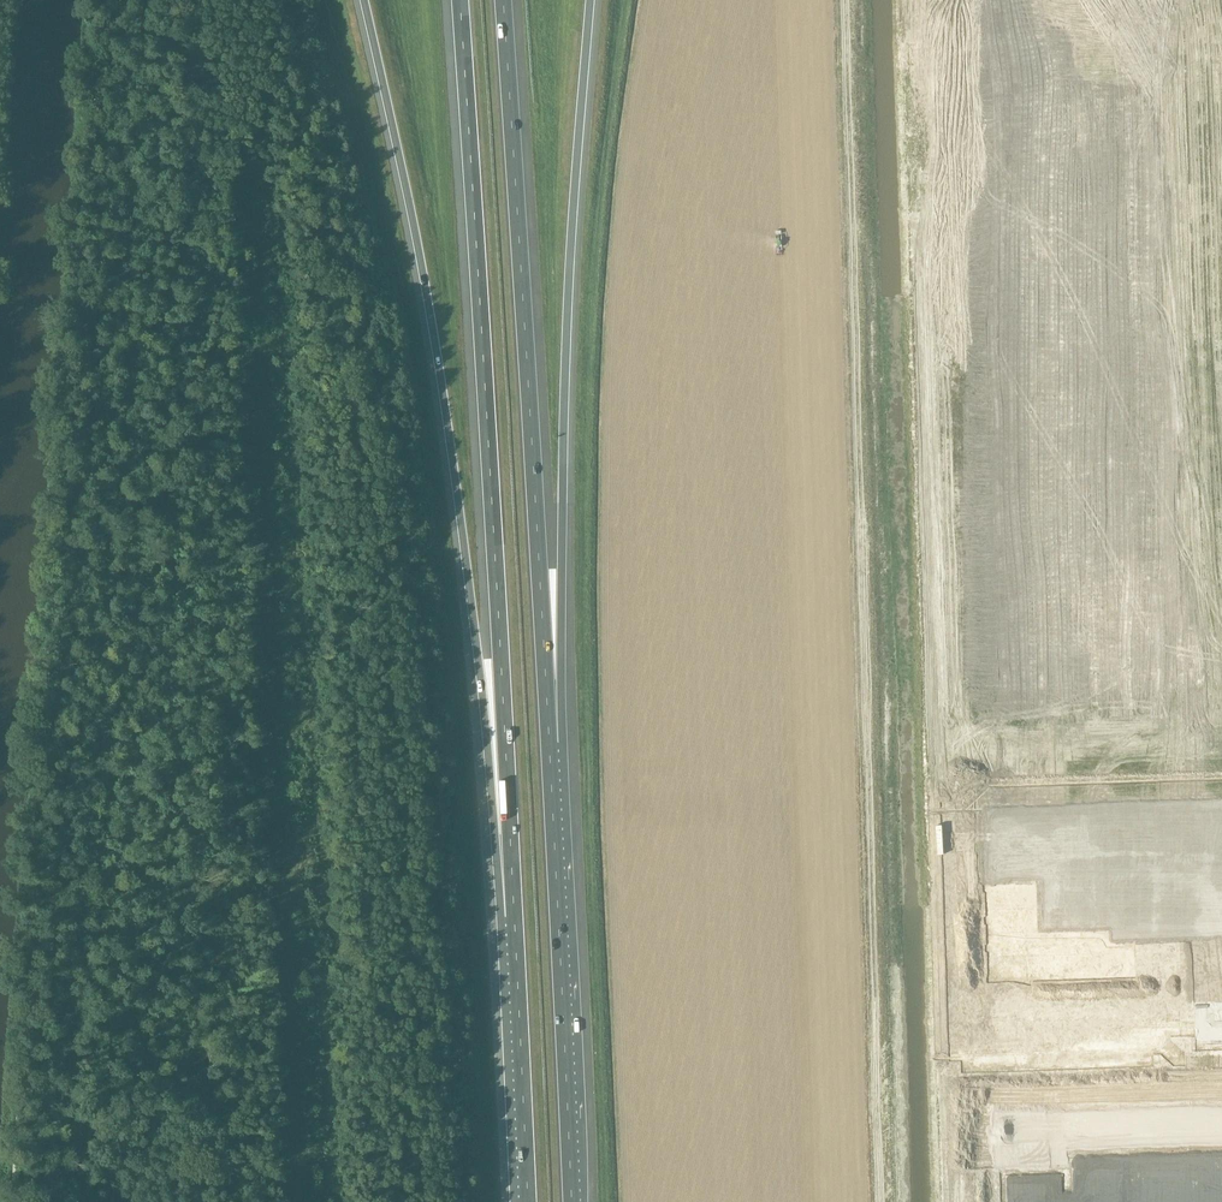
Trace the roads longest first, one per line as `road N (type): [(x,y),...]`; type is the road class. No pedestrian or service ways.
road 1 (motorway): [(364,0),(442,384),(514,916)]
road 2 (motorway): [(459,0),(514,916)]
road 3 (motorway): [(549,743),(503,0)]
road 4 (motorway): [(549,743),(589,0)]
road 5 (motorway): [(571,1201),(549,743)]
road 6 (motorway): [(514,916),(527,1201)]

